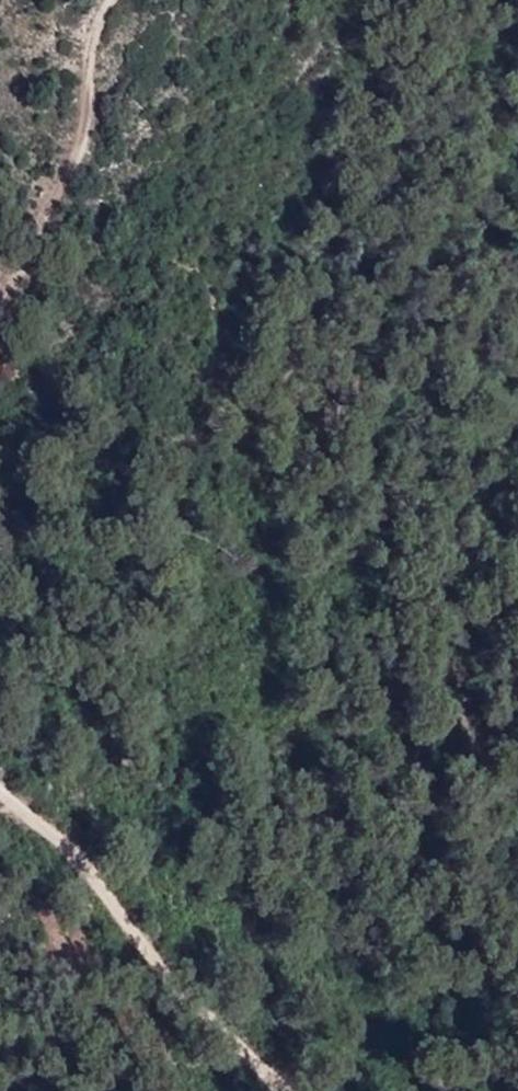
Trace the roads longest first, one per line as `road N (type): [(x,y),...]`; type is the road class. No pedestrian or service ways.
road 1 (track): [(284,1090),(129,930),(45,826),(0,792)]
road 2 (track): [(0,313),(70,170),(96,29),(111,0)]

